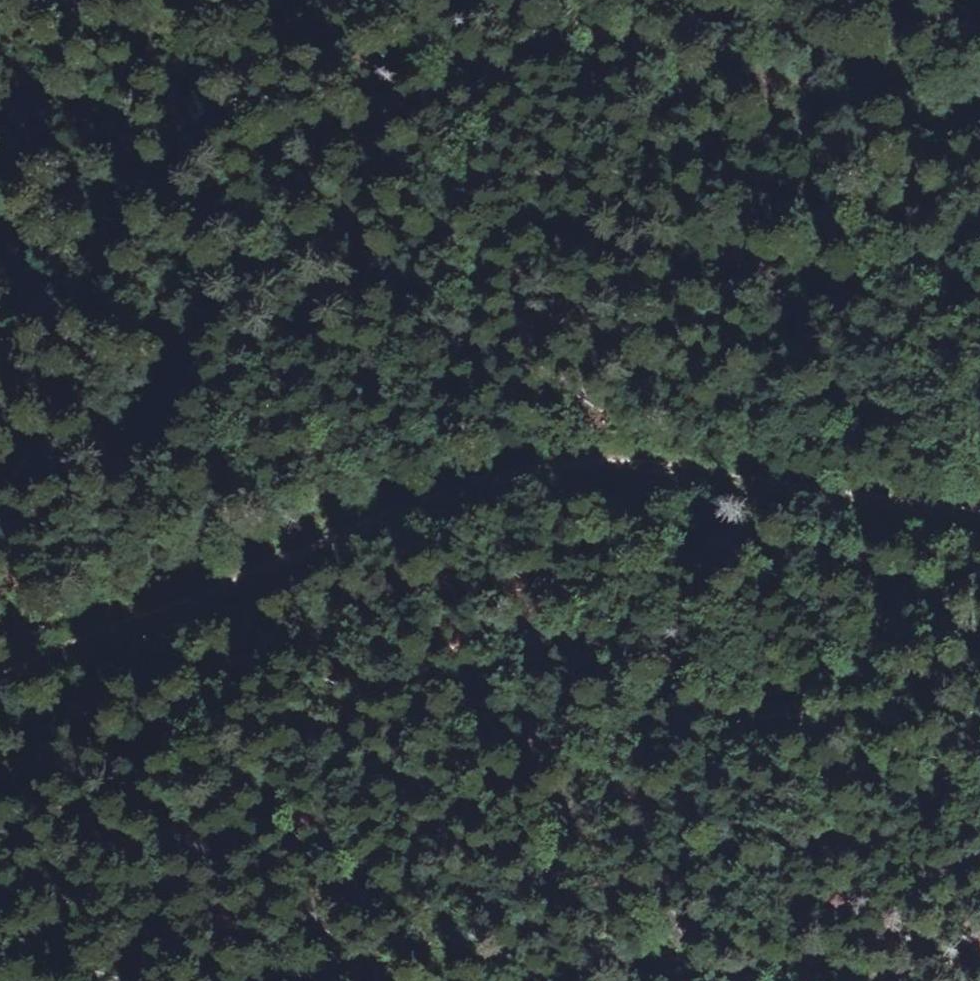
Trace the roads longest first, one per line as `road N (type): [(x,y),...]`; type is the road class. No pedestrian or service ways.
road 1 (track): [(182,605),(411,514),(605,467),(764,480),(979,520)]
road 2 (track): [(653,0),(770,53),(979,126)]
road 3 (track): [(158,613),(0,805)]
road 4 (track): [(182,605),(0,625)]
road 5 (track): [(0,678),(158,613)]

